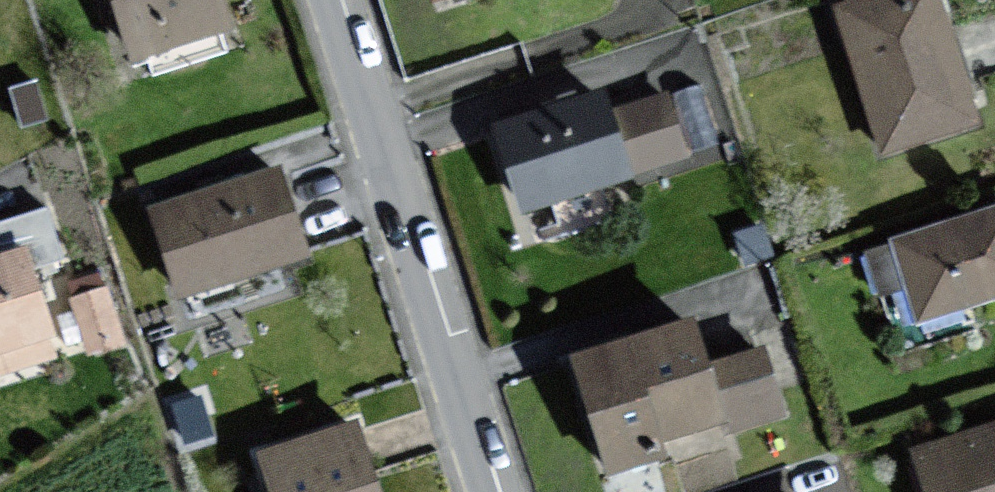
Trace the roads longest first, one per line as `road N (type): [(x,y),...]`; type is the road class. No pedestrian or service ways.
road 1 (residential): [(333,0),(492,491)]

